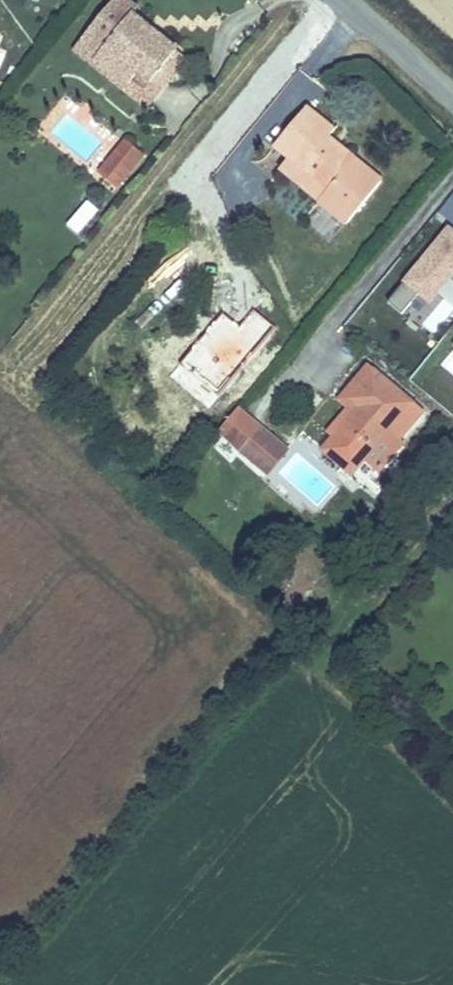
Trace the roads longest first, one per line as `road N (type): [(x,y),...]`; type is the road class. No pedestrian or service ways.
road 1 (track): [(0,379),(332,1)]
road 2 (tertiary): [(331,0),(452,107)]

